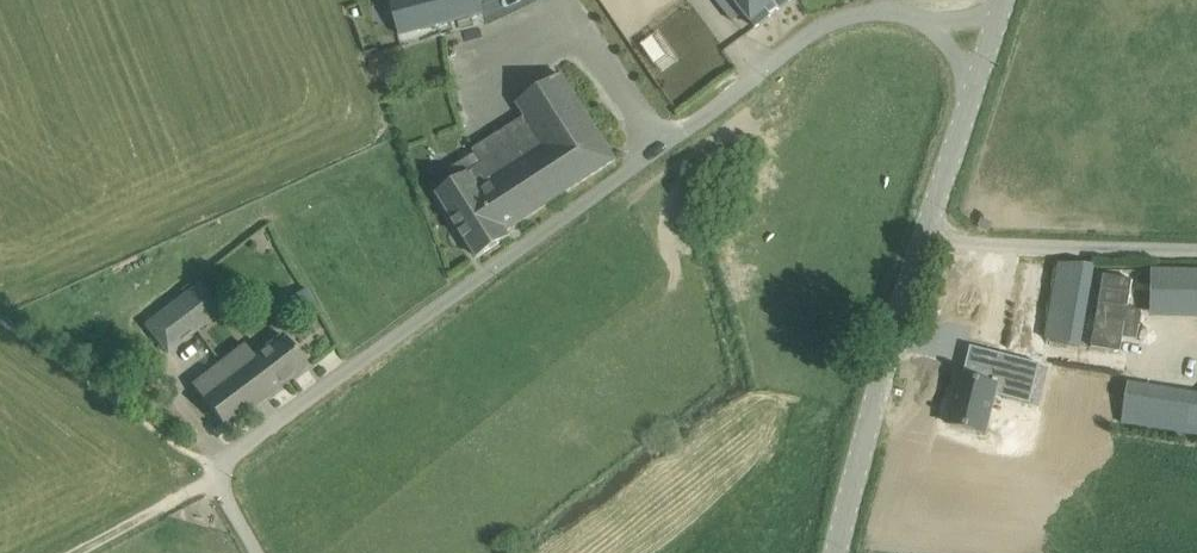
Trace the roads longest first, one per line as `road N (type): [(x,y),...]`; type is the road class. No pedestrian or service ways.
road 1 (unclassified): [(260,552),(217,478),(858,12),(894,10),(990,44)]
road 2 (unclassified): [(842,552),(882,377),(926,242)]
road 3 (unclassified): [(926,242),(1196,251)]
road 4 (unclassified): [(926,242),(990,44)]
road 5 (track): [(58,552),(217,478)]

